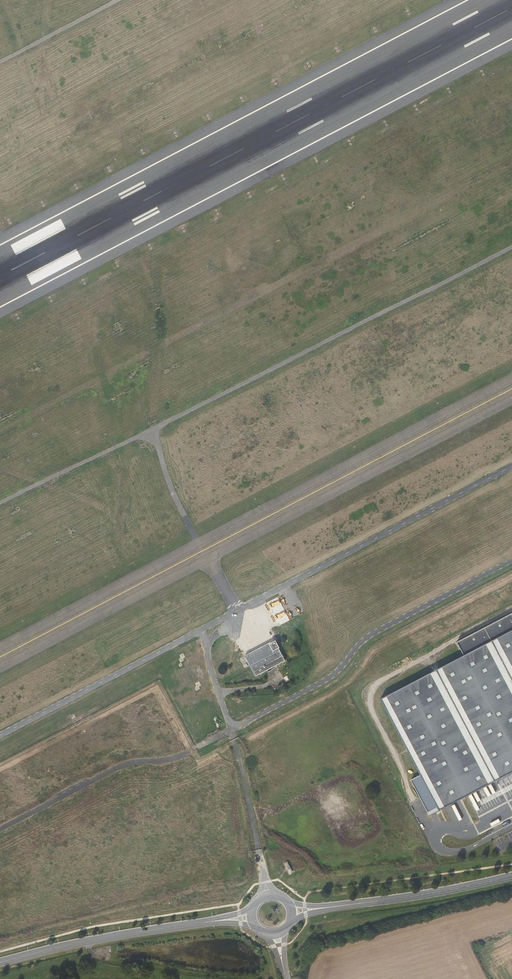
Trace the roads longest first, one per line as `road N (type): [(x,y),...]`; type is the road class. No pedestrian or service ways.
road 1 (track): [(0,503),(511,247)]
road 2 (track): [(511,610),(374,686),(371,710),(415,802)]
road 3 (unclassified): [(252,918),(84,942),(0,964)]
road 4 (unclassified): [(511,875),(290,912)]
road 5 (track): [(0,64),(120,0)]

